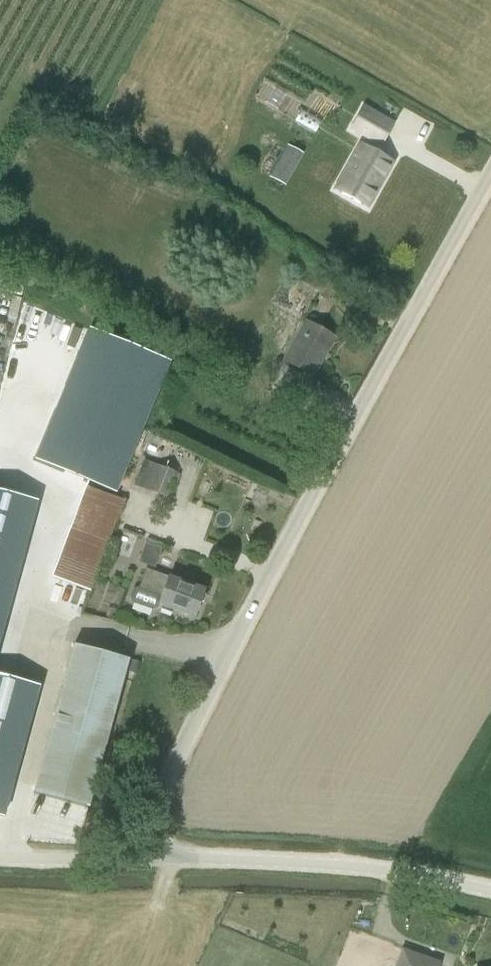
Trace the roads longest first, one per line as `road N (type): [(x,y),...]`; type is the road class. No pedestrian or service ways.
road 1 (unclassified): [(137,858),(201,699),(490,173)]
road 2 (unclassified): [(490,891),(353,866),(137,858)]
road 3 (unclassified): [(137,858),(0,859)]

